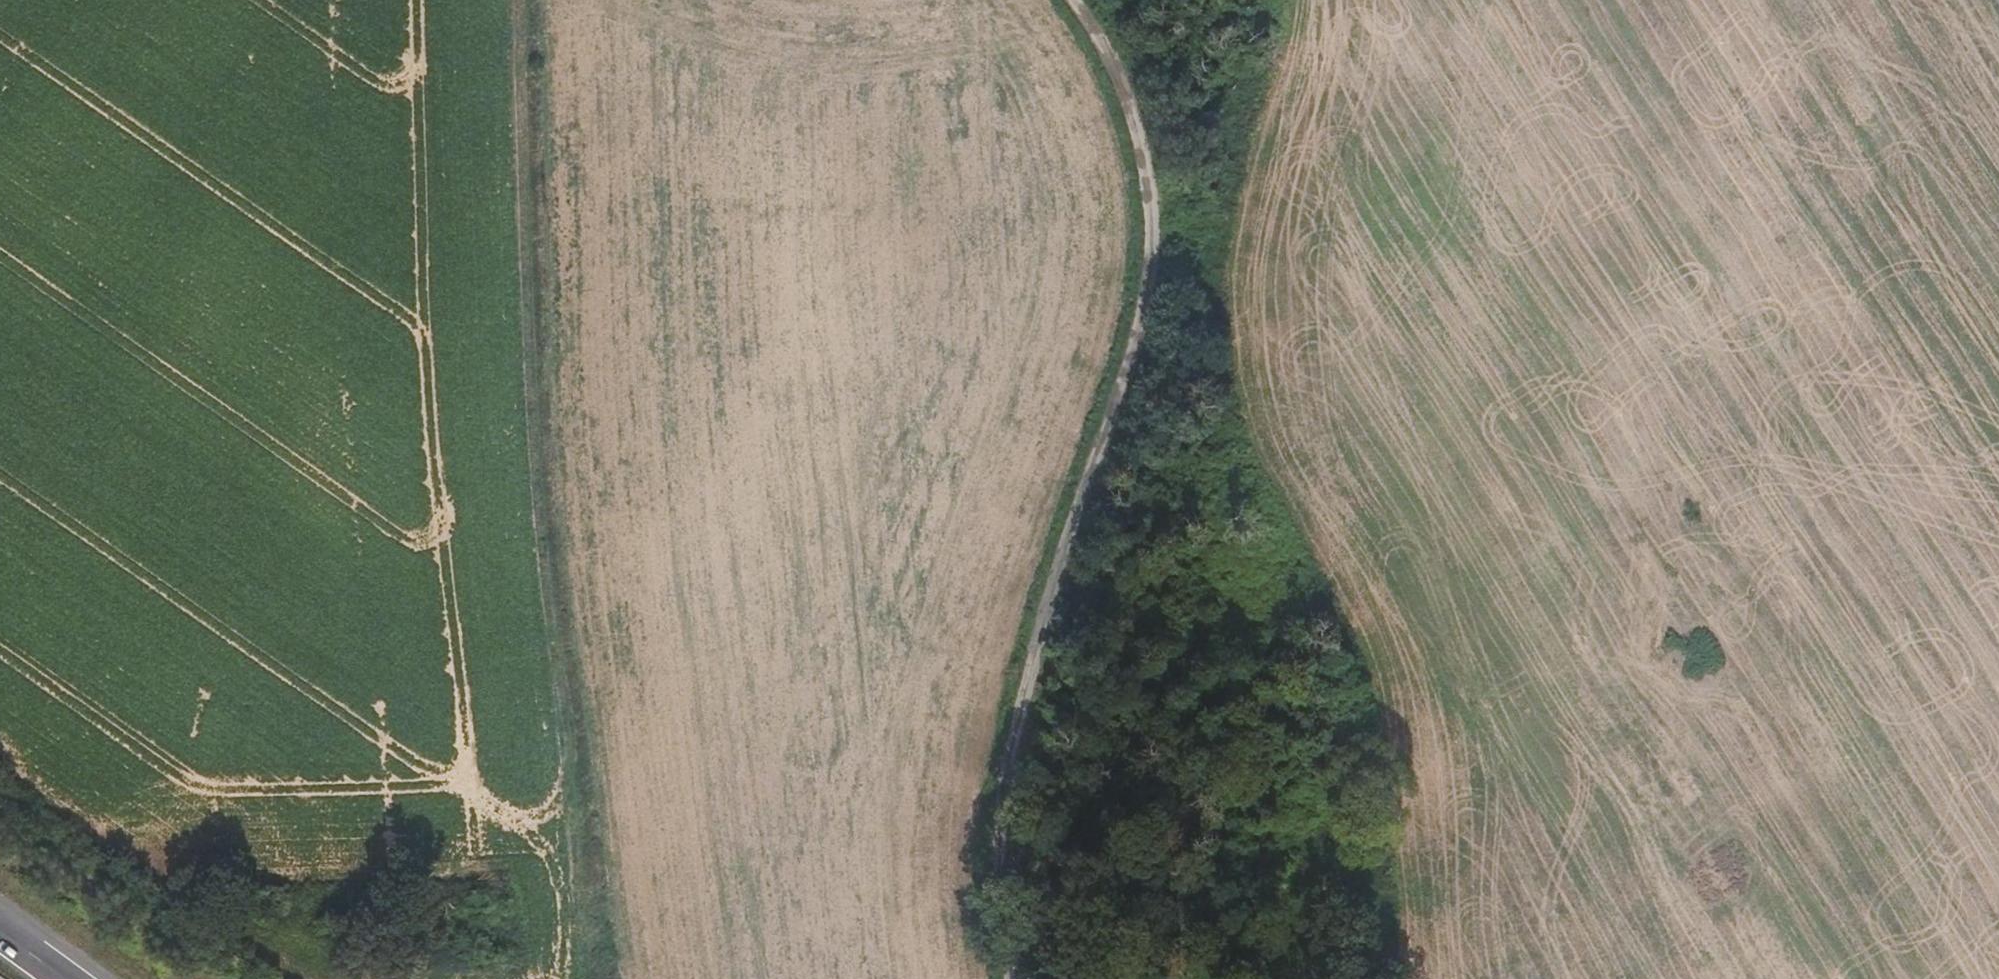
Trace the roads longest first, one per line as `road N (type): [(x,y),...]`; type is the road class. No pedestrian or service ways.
road 1 (track): [(1006,978),(996,944),(998,804),(1153,253),(1146,167),(1119,79),(1066,0)]
road 2 (track): [(524,0),(535,407),(591,978)]

